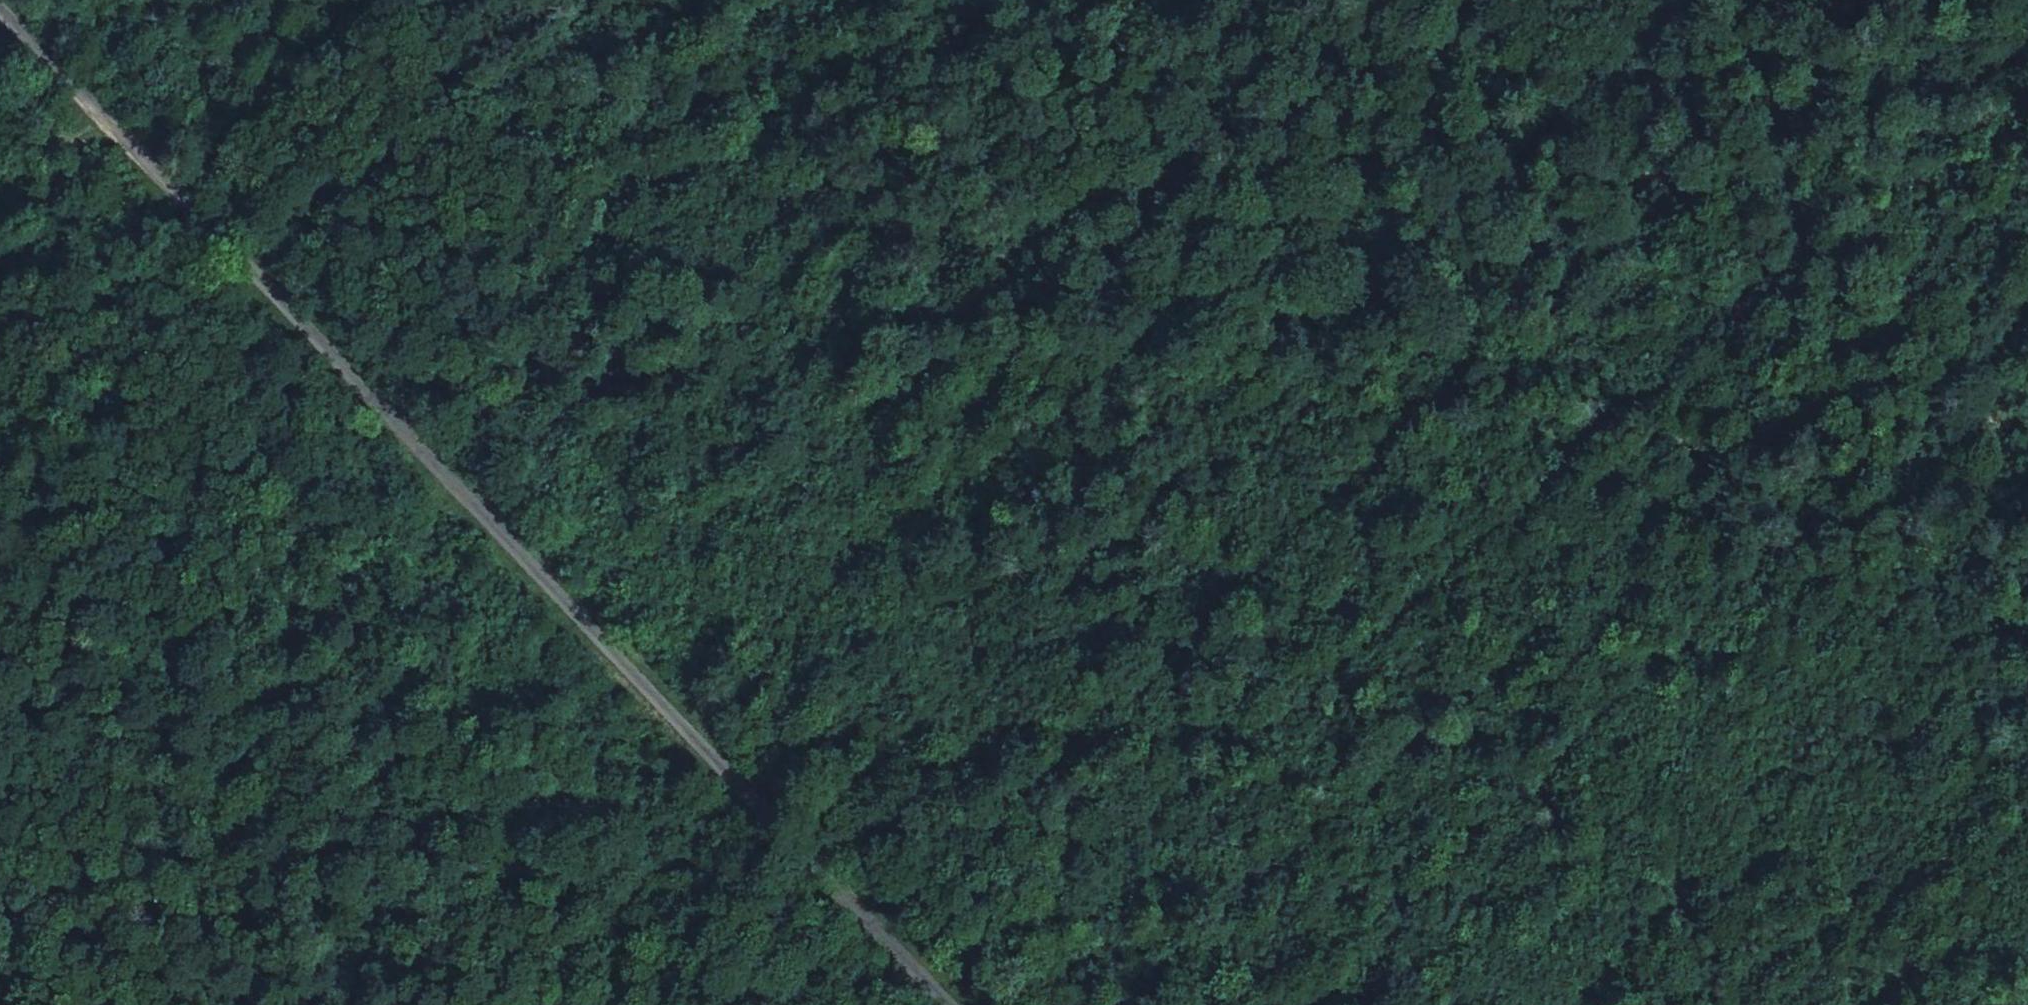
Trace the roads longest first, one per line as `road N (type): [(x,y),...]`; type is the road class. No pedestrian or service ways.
road 1 (track): [(962,1004),(139,139)]
road 2 (track): [(88,86),(4,0)]

